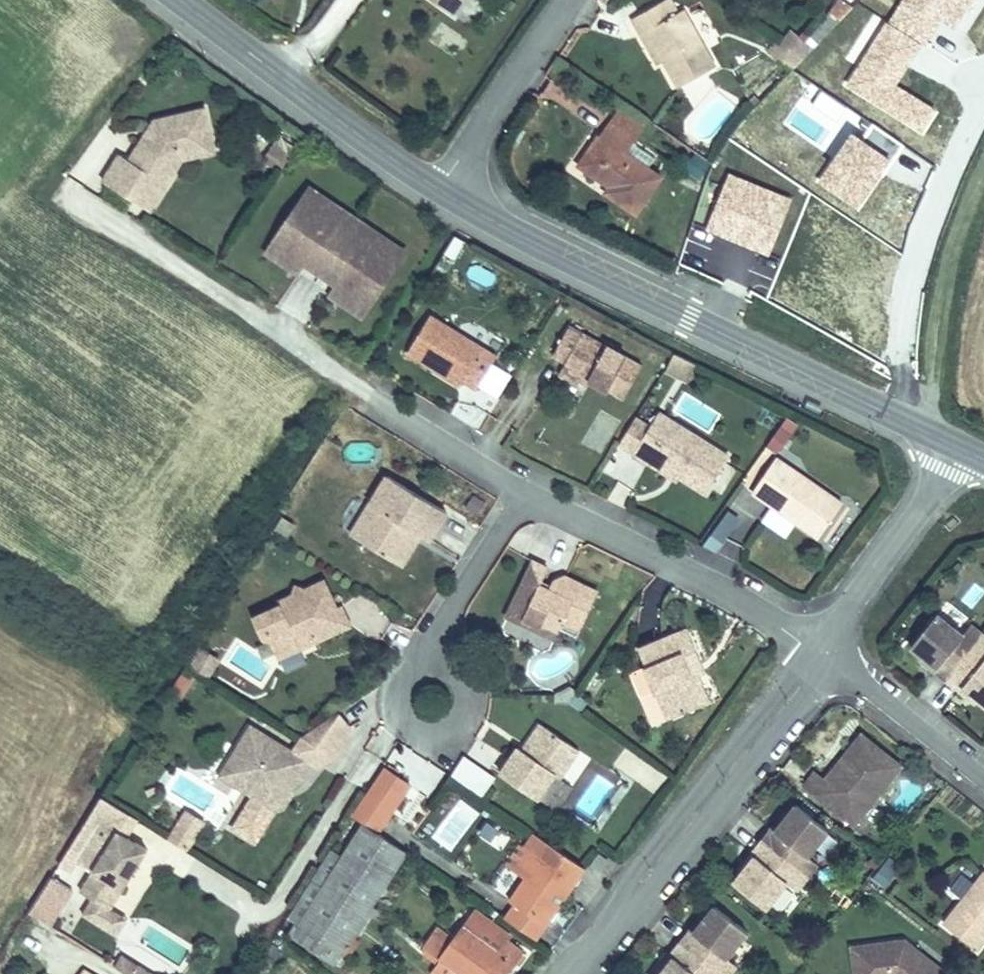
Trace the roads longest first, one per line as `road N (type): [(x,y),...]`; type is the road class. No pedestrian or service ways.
road 1 (tertiary): [(956,448),(447,195)]
road 2 (residential): [(821,648),(565,973)]
road 3 (residential): [(821,648),(533,483)]
road 4 (track): [(919,430),(945,288),(983,179)]
road 5 (residential): [(956,448),(946,474),(821,648)]
road 6 (residential): [(447,195),(570,0)]
road 7 (residential): [(427,652),(388,712),(451,750),(487,695)]
road 8 (tertiary): [(447,195),(277,74)]
road 9 (residential): [(821,648),(983,778)]
road 10 (residential): [(533,483),(427,652)]
road 11 (residential): [(533,483),(373,396)]
road 12 (tertiary): [(277,74),(179,0)]

